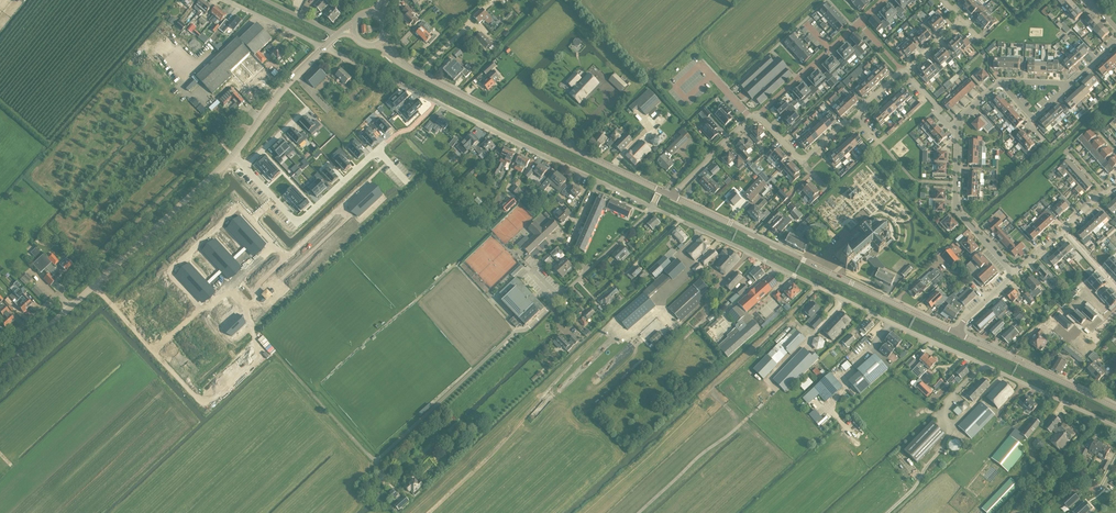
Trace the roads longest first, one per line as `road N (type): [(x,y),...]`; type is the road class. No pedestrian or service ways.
road 1 (residential): [(1115,426),(652,207)]
road 2 (tertiary): [(660,190),(413,70),(382,41)]
road 3 (tertiary): [(958,333),(673,196)]
road 4 (residential): [(598,181),(326,46)]
road 5 (track): [(429,512),(605,330),(638,331)]
road 6 (tertiary): [(71,306),(233,155)]
road 7 (track): [(639,512),(777,390),(768,381)]
road 8 (tertiary): [(1115,408),(958,333)]
road 9 (residential): [(1013,274),(955,209),(957,129)]
road 10 (residential): [(276,198),(299,223),(385,143)]
road 11 (track): [(817,286),(715,386)]
road 12 (tertiary): [(233,155),(323,49)]
road 13 (residential): [(758,115),(859,23)]
road 14 (residential): [(1013,274),(1115,184)]

